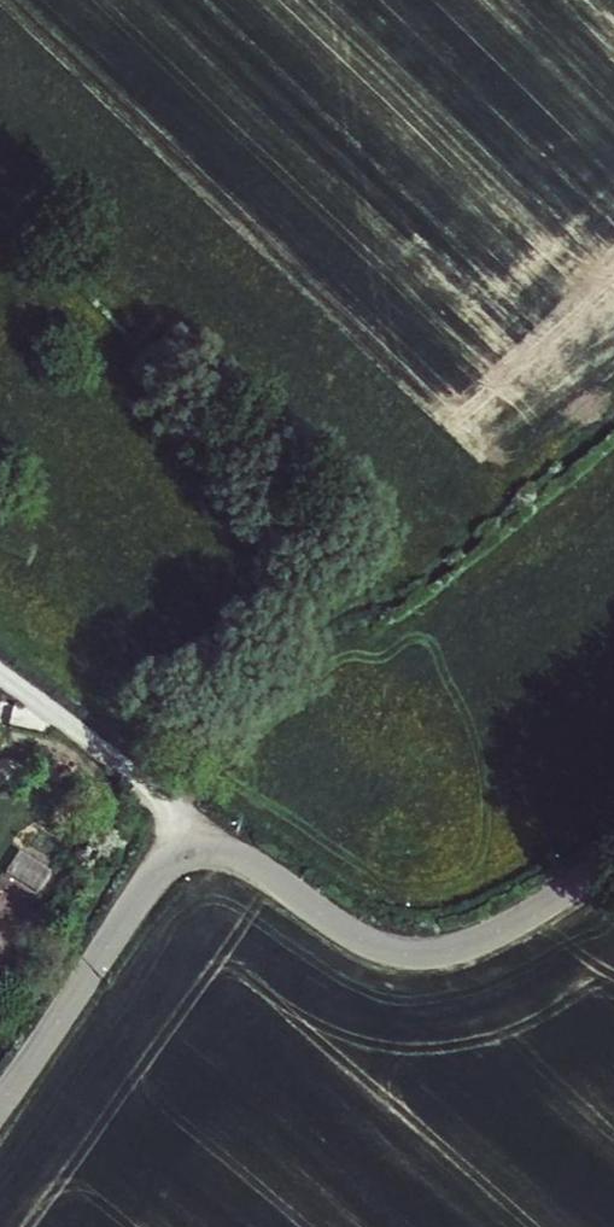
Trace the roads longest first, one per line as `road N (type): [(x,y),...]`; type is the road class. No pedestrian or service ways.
road 1 (residential): [(613,851),(529,915),(480,938),(397,952),(355,936),(186,827)]
road 2 (residential): [(186,827),(0,1105)]
road 3 (residential): [(186,827),(126,769),(0,674)]

